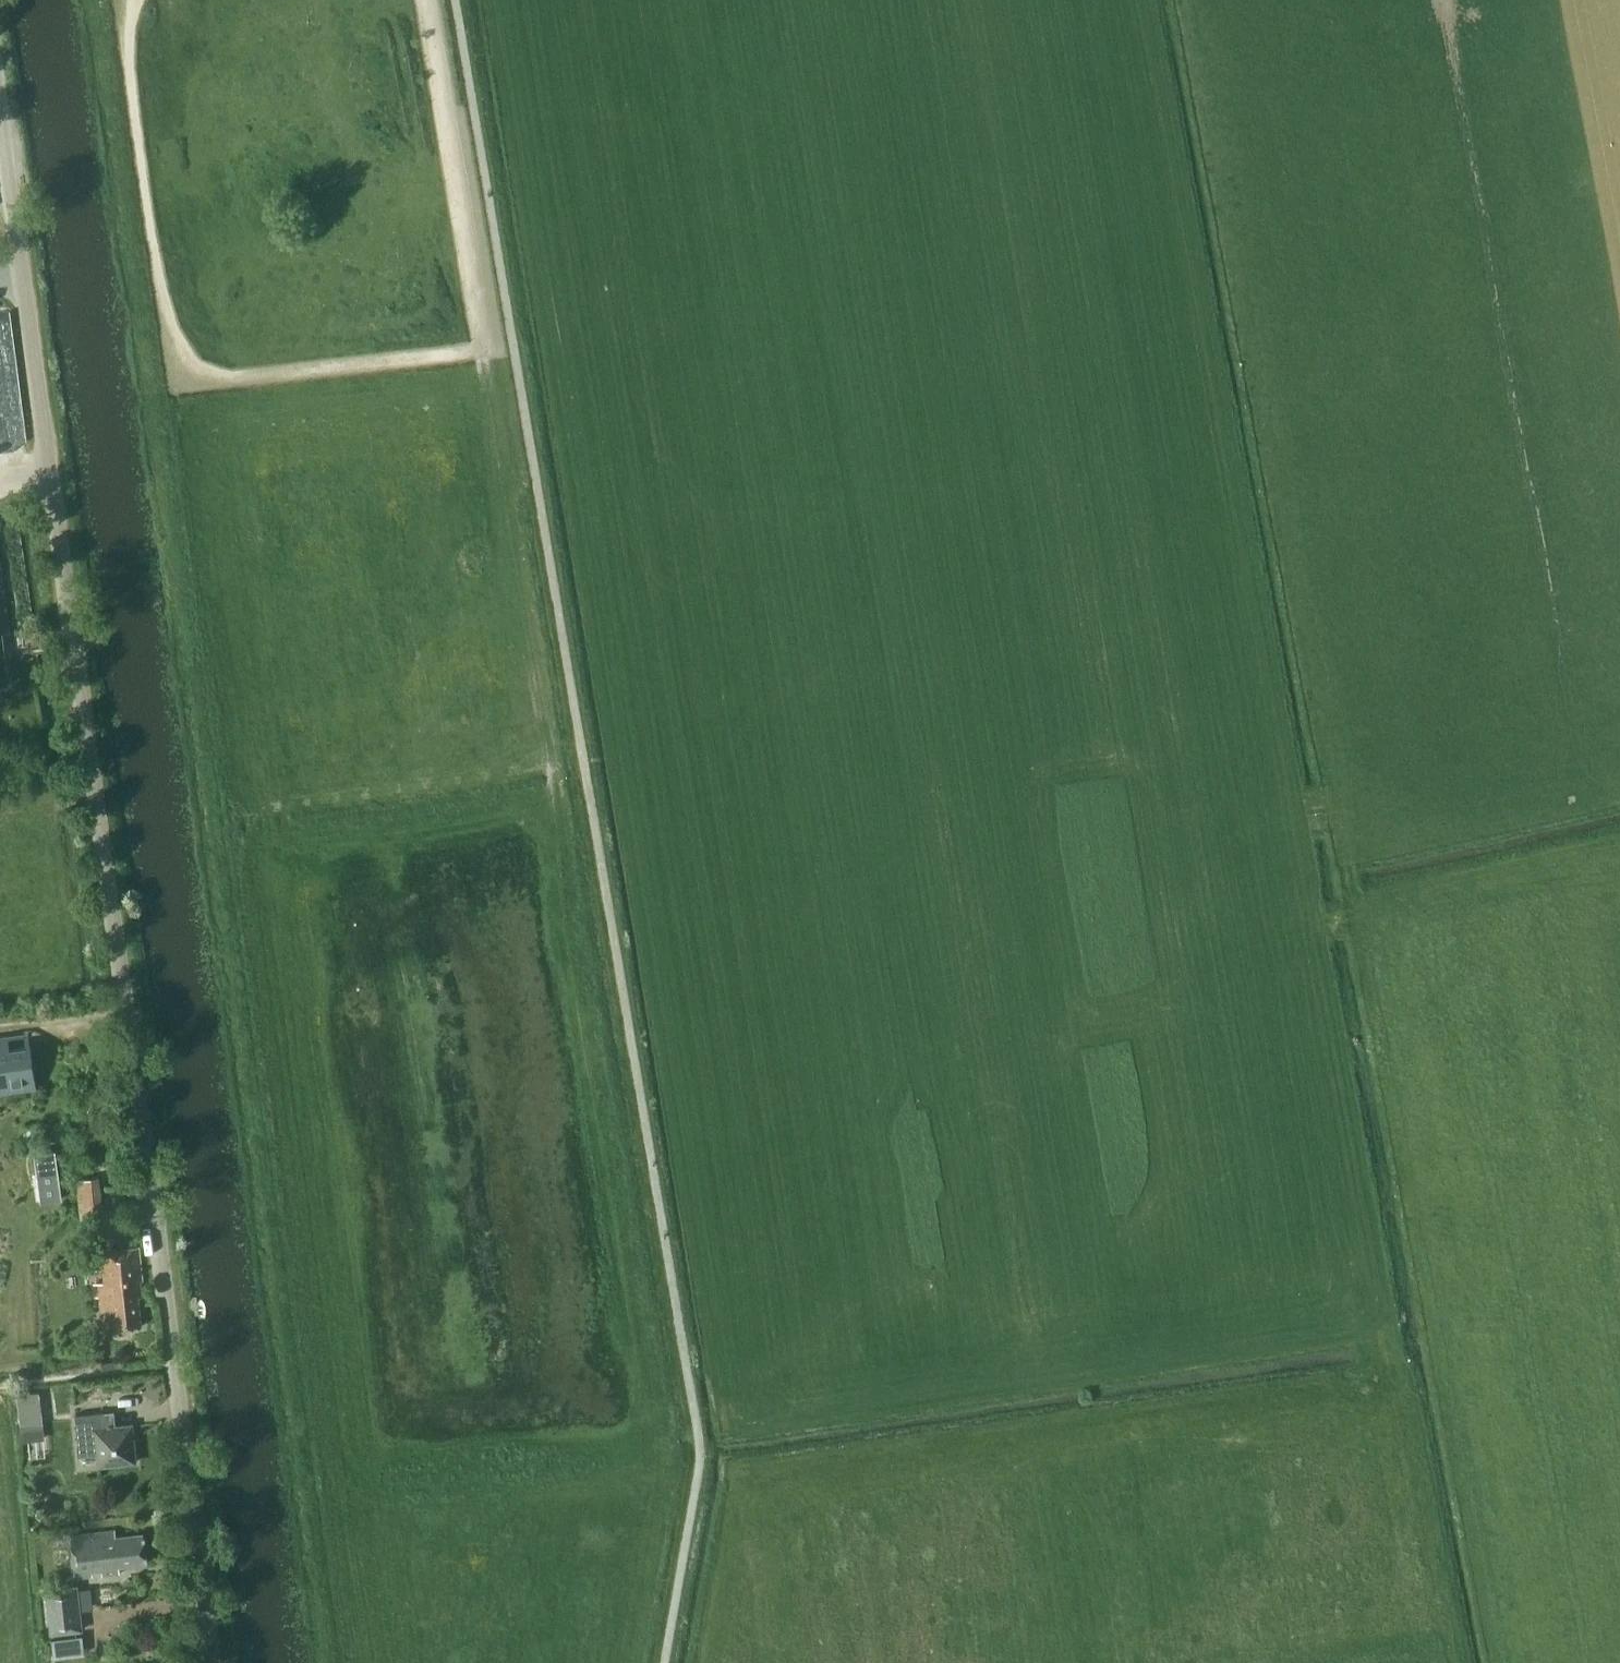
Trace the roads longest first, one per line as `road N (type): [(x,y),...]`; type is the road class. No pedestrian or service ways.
road 1 (unclassified): [(214,1662),(0,61)]

